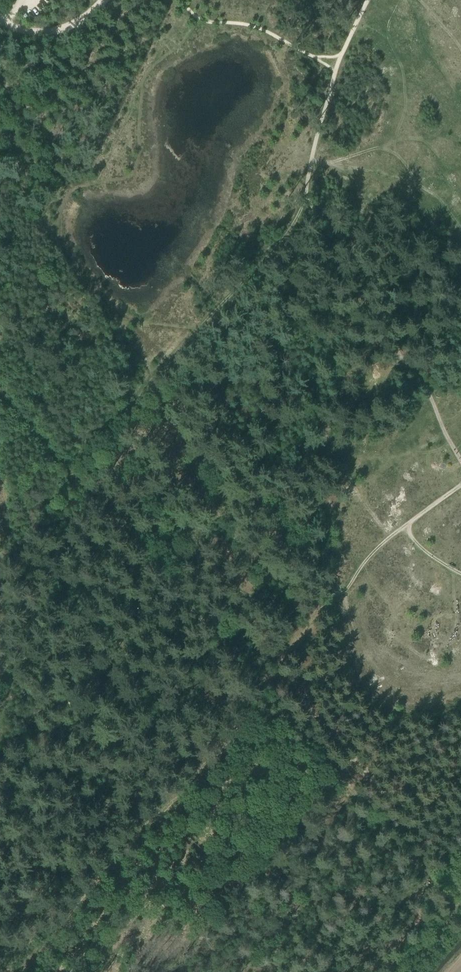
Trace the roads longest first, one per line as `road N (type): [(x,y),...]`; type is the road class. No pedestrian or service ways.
road 1 (track): [(260,687),(0,408)]
road 2 (track): [(0,546),(7,604),(0,675)]

